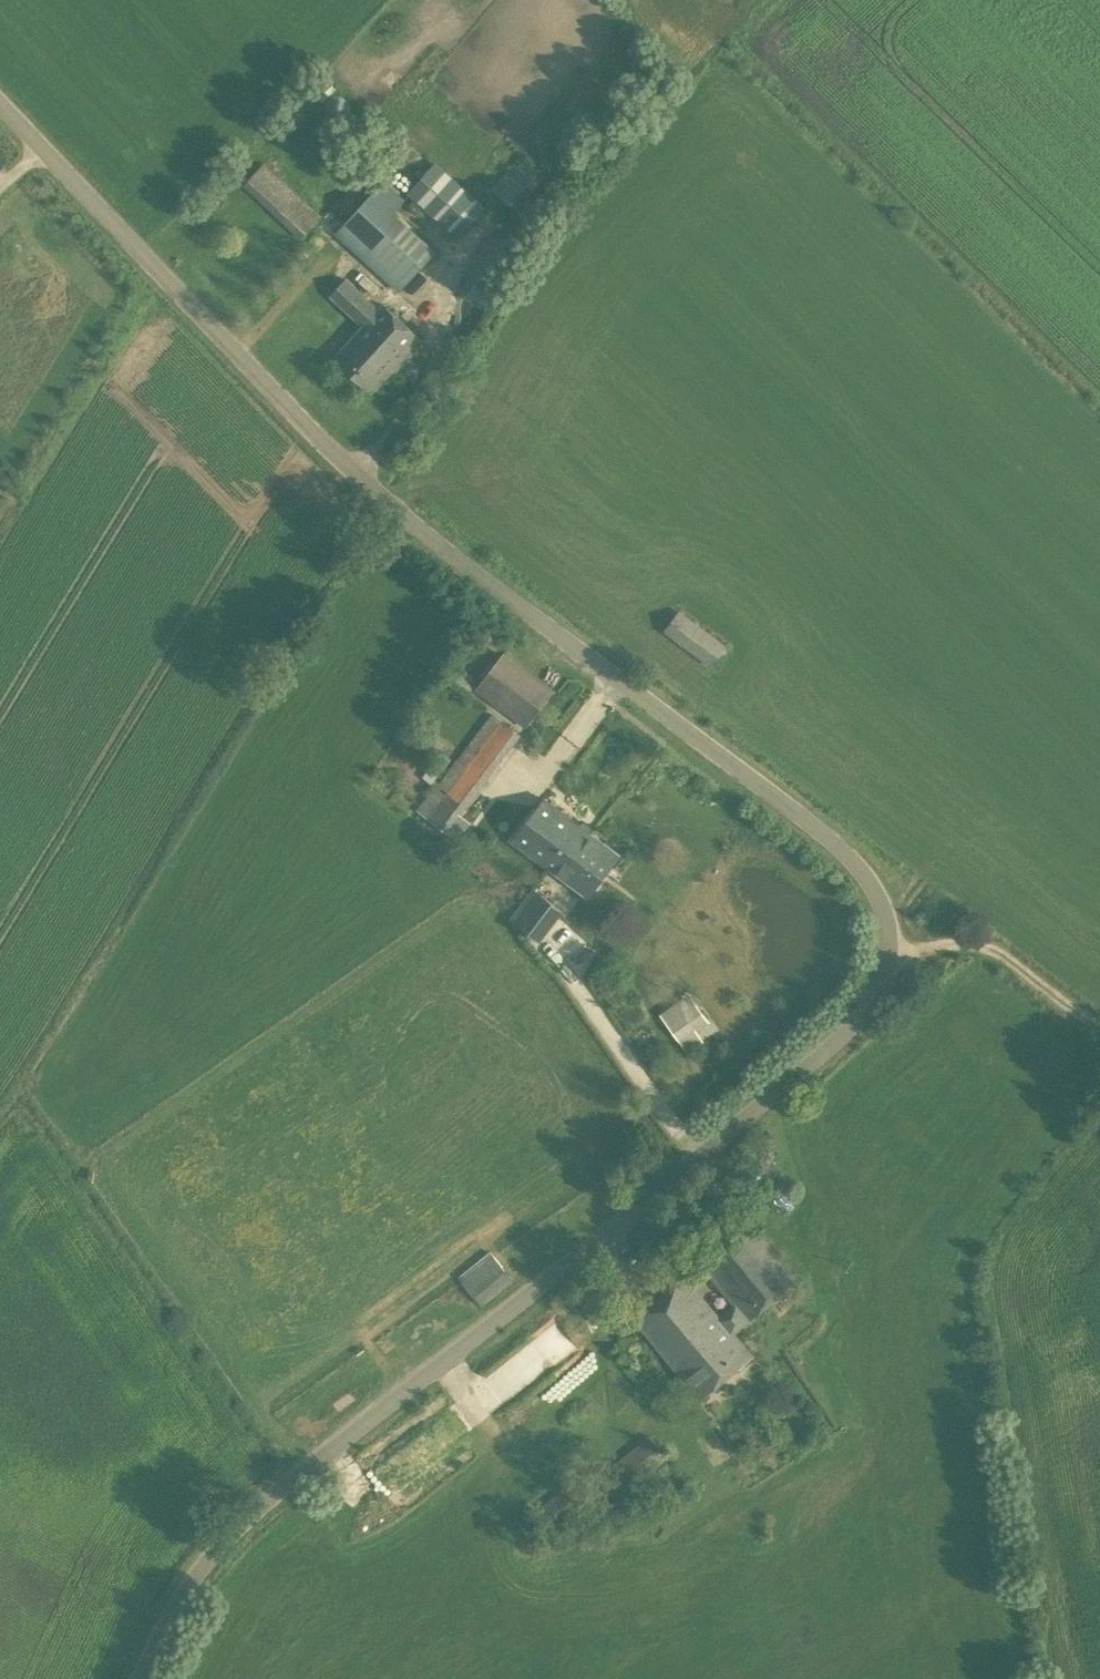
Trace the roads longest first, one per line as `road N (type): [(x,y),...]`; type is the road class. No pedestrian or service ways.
road 1 (unclassified): [(139,1678),(182,1592),(240,1522),(861,1022),(891,956),(890,929),(858,859),(370,487),(0,102)]
road 2 (track): [(1099,1025),(990,949),(955,942),(891,956)]

